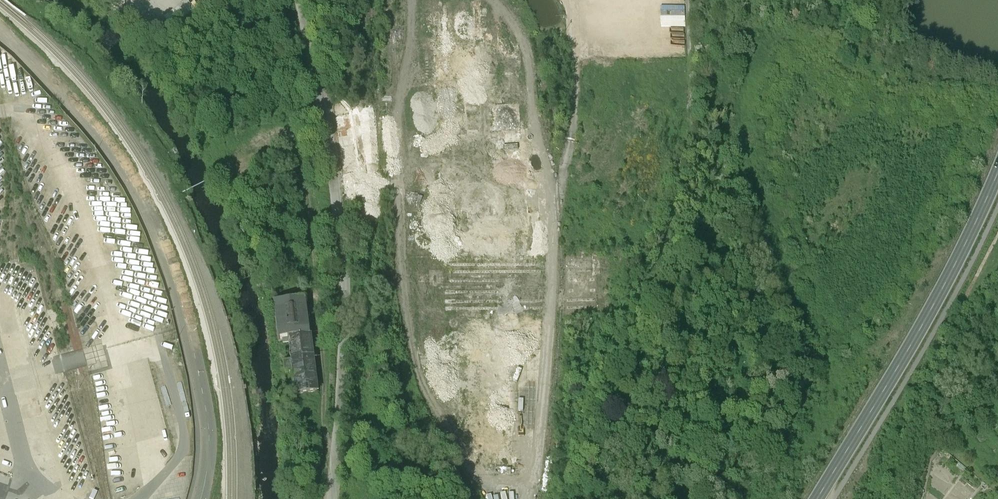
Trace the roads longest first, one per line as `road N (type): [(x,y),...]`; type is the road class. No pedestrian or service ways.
road 1 (secondary): [(201,498),(206,406),(181,294),(153,227),(102,135),(0,31)]
road 2 (primary): [(997,178),(910,354),(821,498)]

